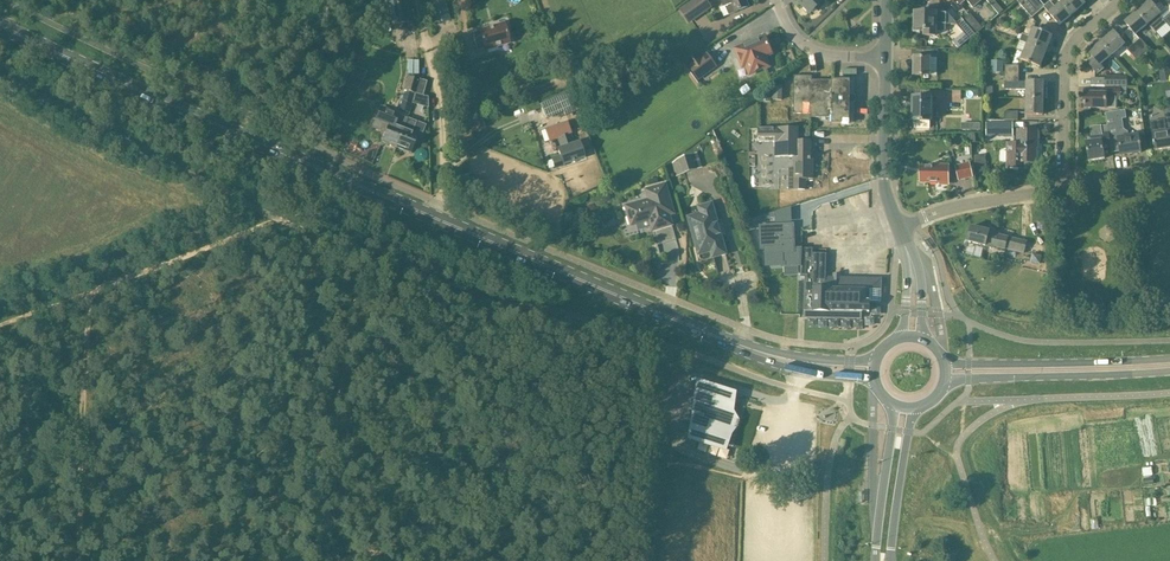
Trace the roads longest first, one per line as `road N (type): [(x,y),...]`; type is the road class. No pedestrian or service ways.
road 1 (primary): [(874,372),(801,366),(741,348),(0,25)]
road 2 (track): [(79,296),(279,219),(343,179)]
road 3 (track): [(75,560),(79,296)]
road 4 (primary): [(946,375),(1169,365)]
road 5 (residential): [(1065,188),(1068,52),(1122,0)]
road 6 (track): [(437,203),(443,132),(419,0)]
road 7 (residential): [(900,229),(884,180),(885,58)]
road 8 (residential): [(900,229),(958,207),(1065,188)]
road 9 (secondary): [(893,405),(875,560)]
road 10 (secondary): [(890,560),(917,408)]
road 11 (residential): [(885,58),(814,53),(794,38),(776,0)]

